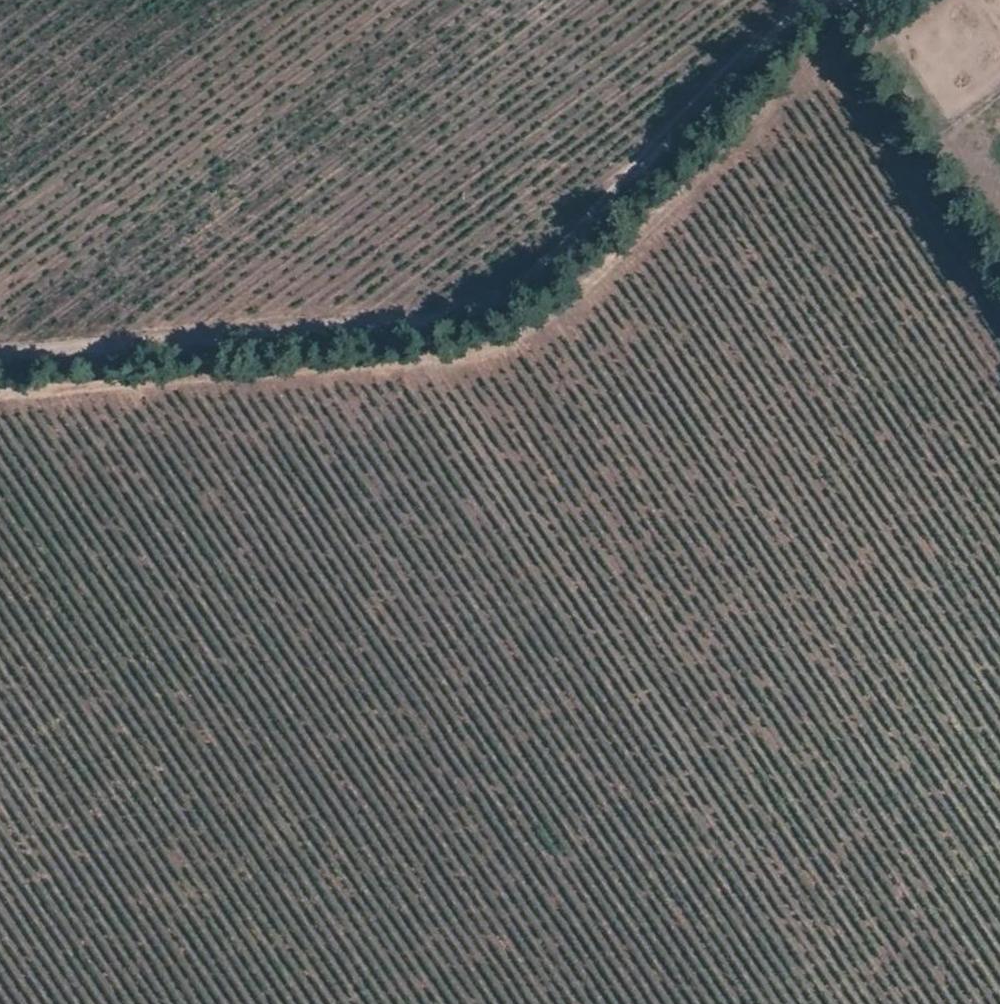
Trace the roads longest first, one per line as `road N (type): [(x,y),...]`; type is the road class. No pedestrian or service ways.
road 1 (track): [(0,368),(409,331),(471,315),(526,286),(814,0)]

